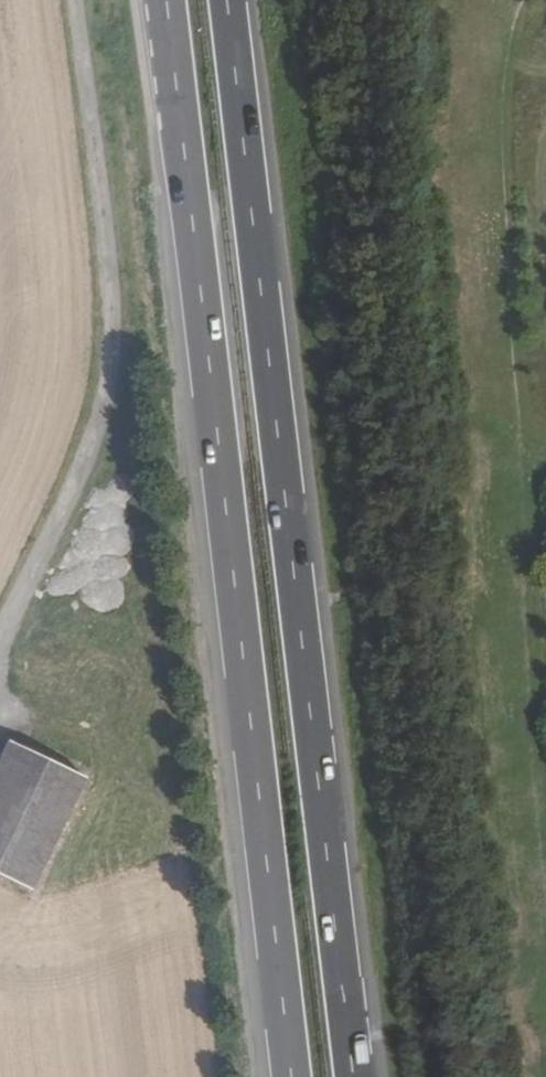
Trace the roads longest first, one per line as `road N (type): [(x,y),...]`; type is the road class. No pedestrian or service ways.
road 1 (trunk): [(351,1076),(224,0)]
road 2 (trunk): [(164,0),(290,1076)]
road 3 (track): [(0,656),(96,466),(114,404),(118,268),(77,0)]

